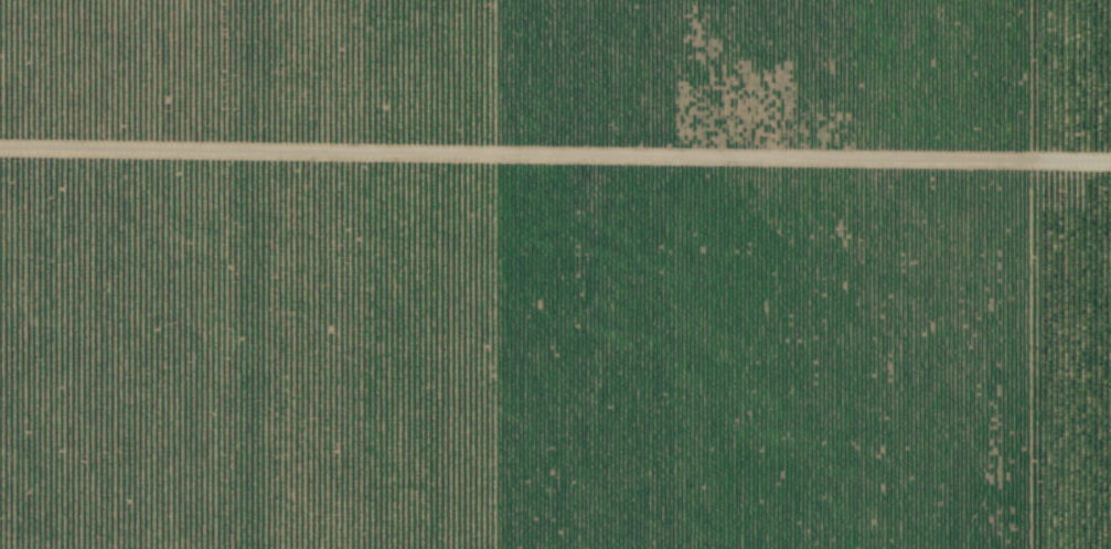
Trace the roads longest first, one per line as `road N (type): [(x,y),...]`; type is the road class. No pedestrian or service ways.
road 1 (track): [(0,146),(1110,160)]

